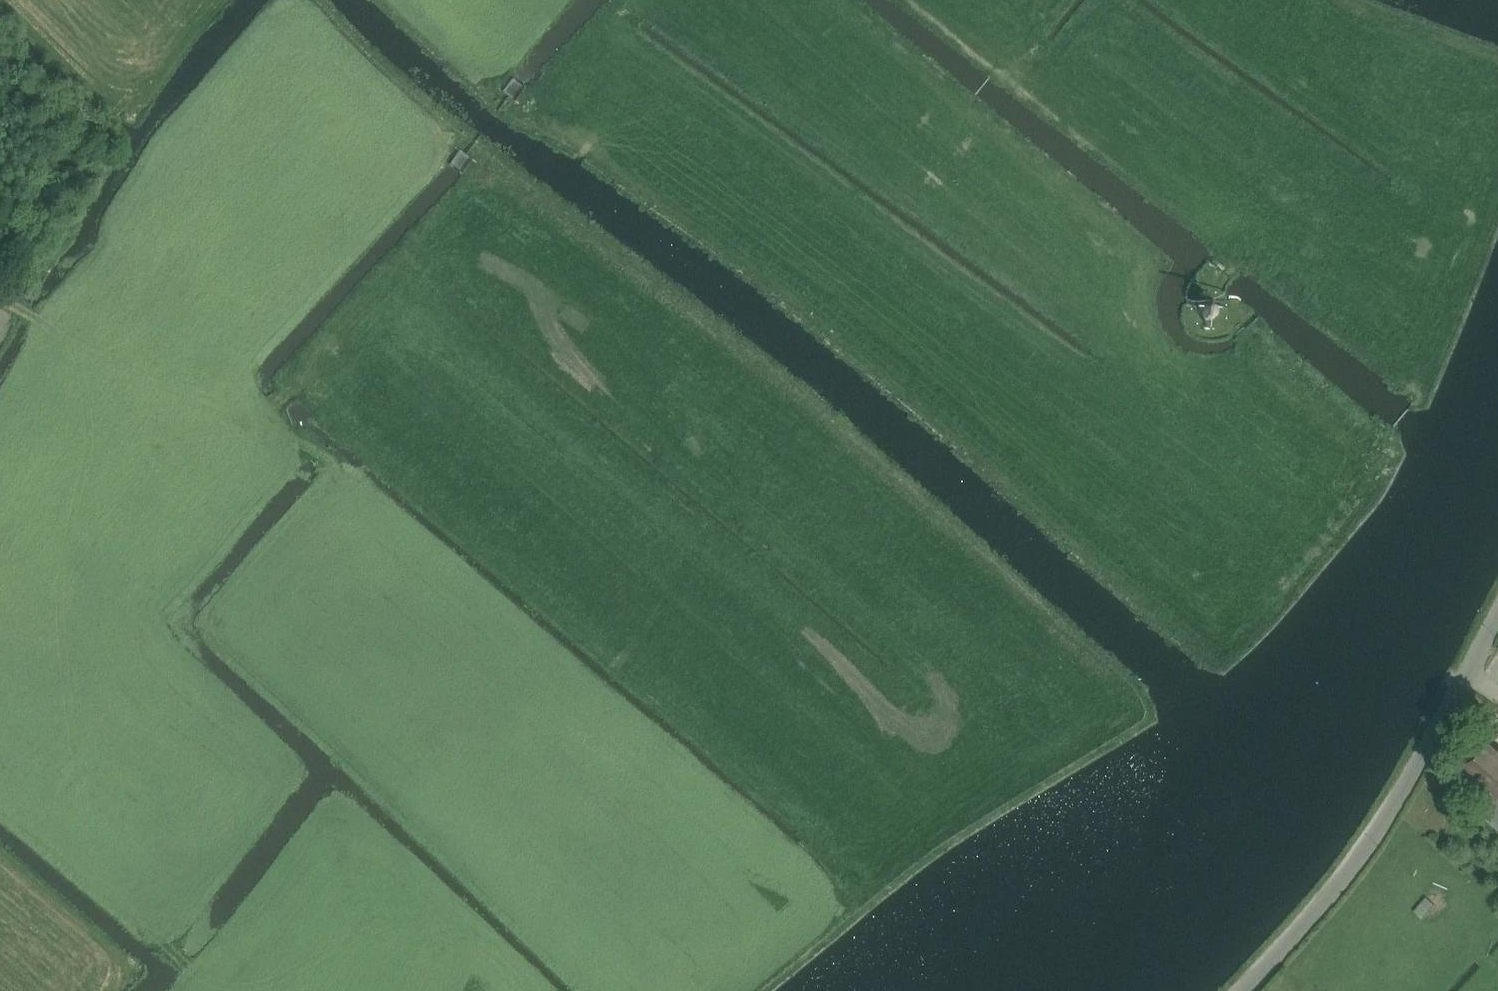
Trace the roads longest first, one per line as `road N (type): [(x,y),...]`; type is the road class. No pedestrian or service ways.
road 1 (residential): [(1241,990),(1379,830),(1497,614)]
road 2 (track): [(1220,268),(1229,250),(1210,232),(911,0)]
road 3 (track): [(310,448),(156,379),(0,295)]

